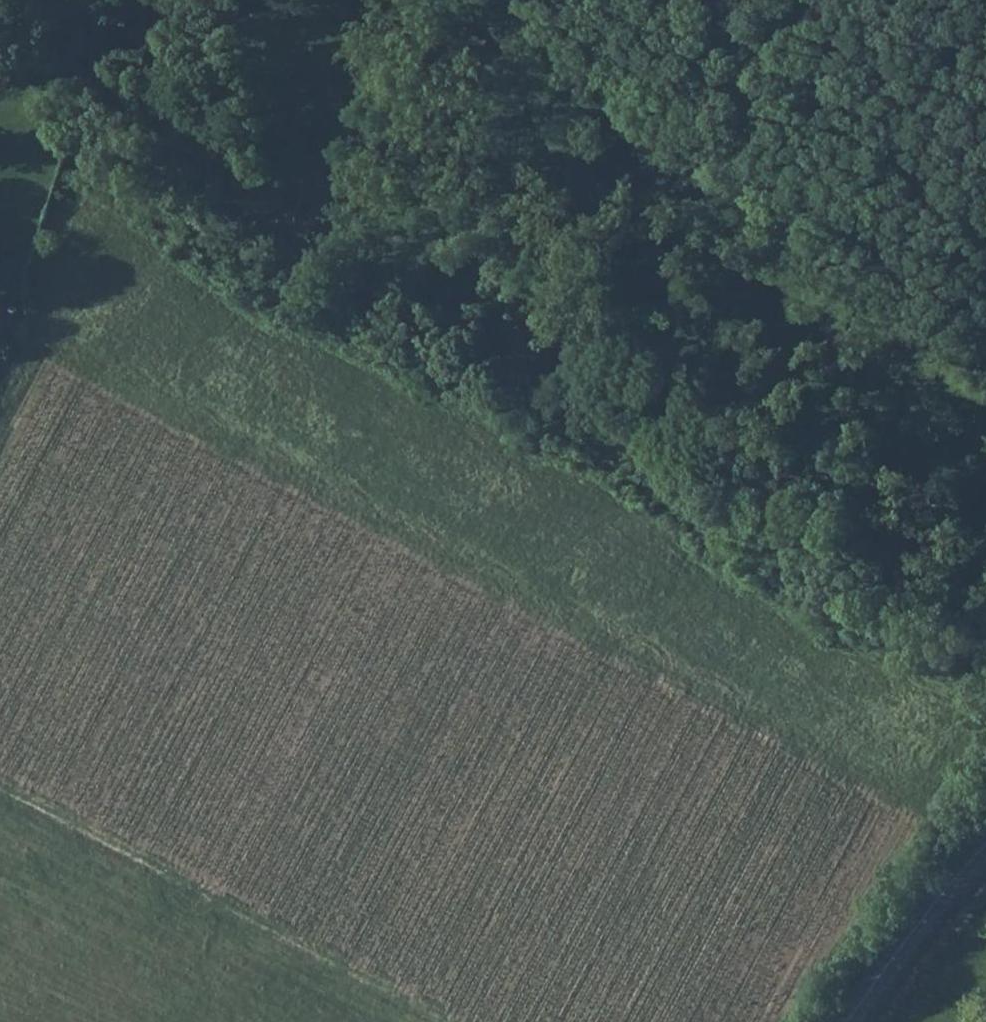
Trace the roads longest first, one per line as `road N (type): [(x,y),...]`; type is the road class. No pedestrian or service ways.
road 1 (track): [(0,795),(227,909),(174,1021)]
road 2 (tertiary): [(847,1021),(985,849)]

